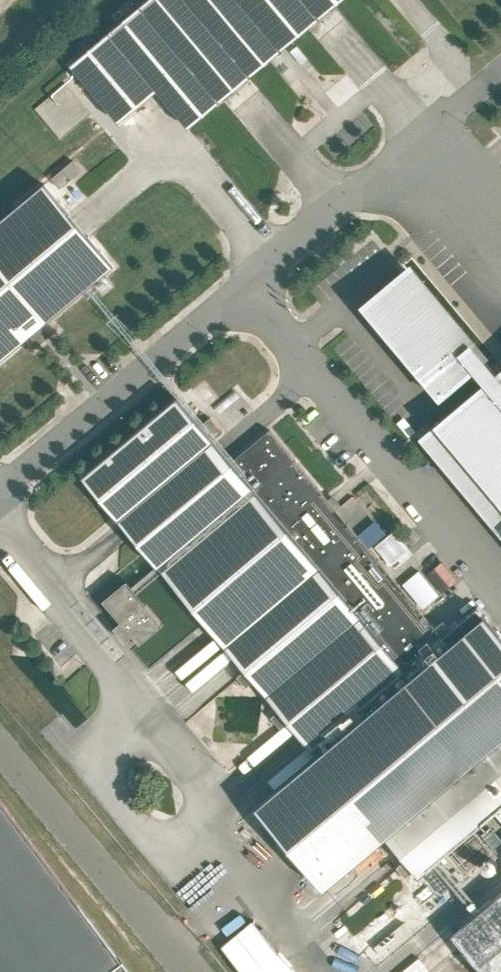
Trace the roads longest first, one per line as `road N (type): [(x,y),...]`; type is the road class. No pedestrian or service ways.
road 1 (unclassified): [(185,971),(0,749)]

